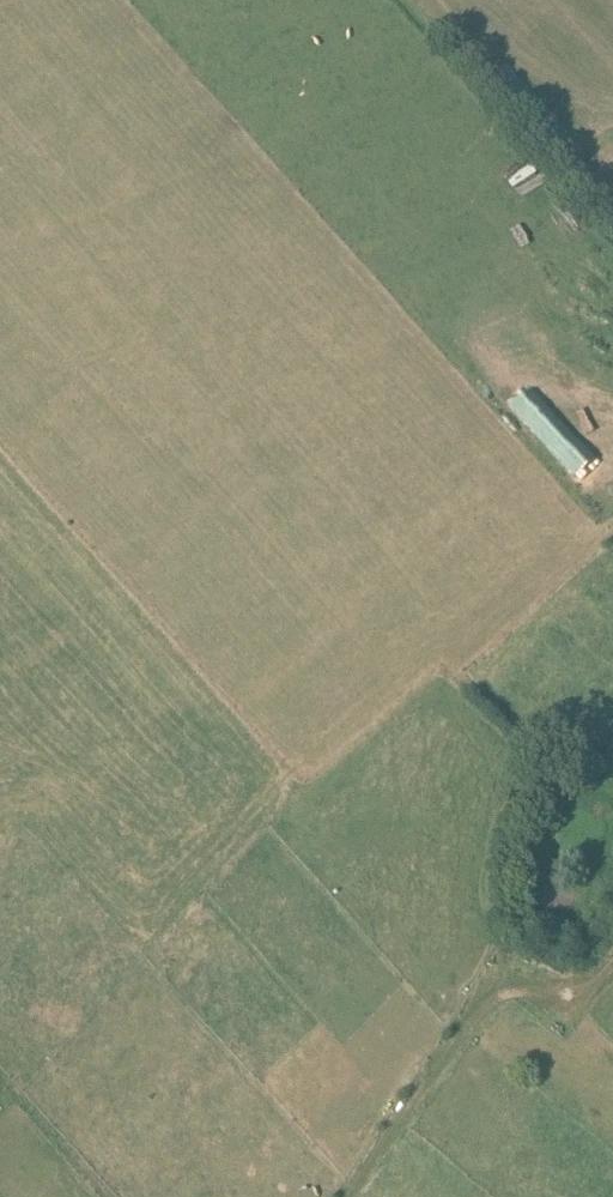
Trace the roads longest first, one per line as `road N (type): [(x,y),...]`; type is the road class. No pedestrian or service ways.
road 1 (track): [(350,1196),(486,1005),(521,996),(572,1006),(612,957)]
road 2 (track): [(416,0),(612,226)]

